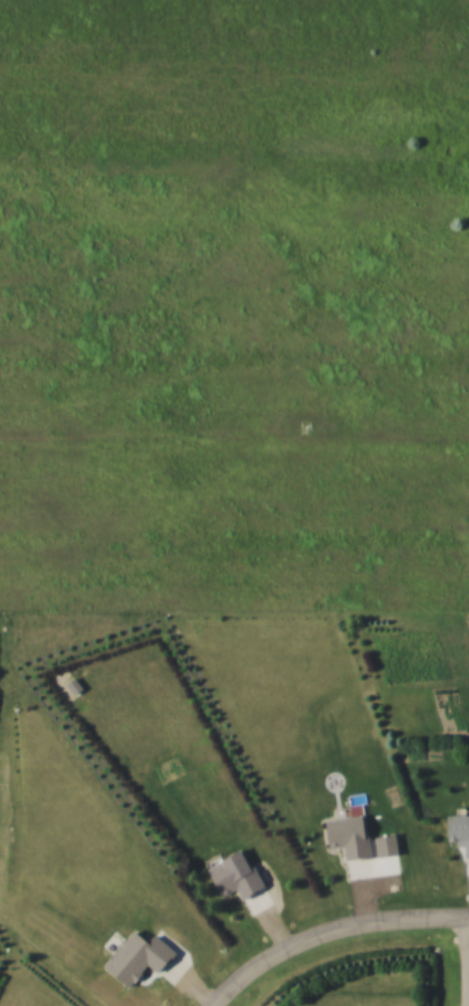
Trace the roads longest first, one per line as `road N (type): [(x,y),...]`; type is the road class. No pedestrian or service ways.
road 1 (residential): [(468,920),(351,928),(263,964),(216,1005)]

